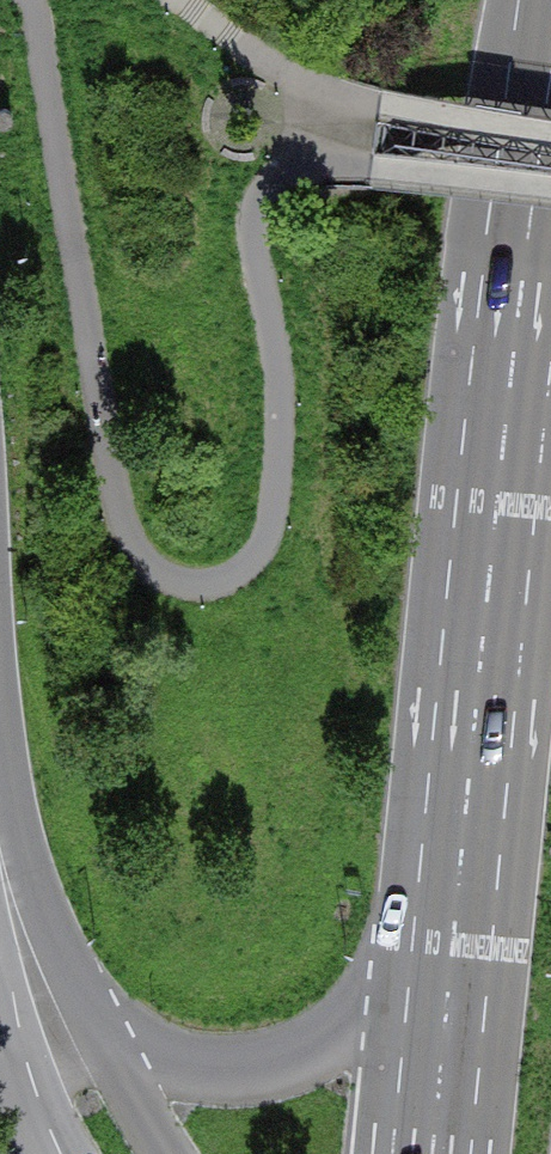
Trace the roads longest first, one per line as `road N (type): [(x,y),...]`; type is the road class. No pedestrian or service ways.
road 1 (primary): [(550,40),(446,967)]
road 2 (residential): [(446,967),(370,1032),(270,1067),(145,1059),(95,1033)]
road 3 (residential): [(11,900),(24,1025),(60,1153)]
road 4 (primary): [(446,967),(430,1153)]
road 5 (residential): [(95,1033),(11,900)]
road 6 (residential): [(166,1153),(95,1033)]

